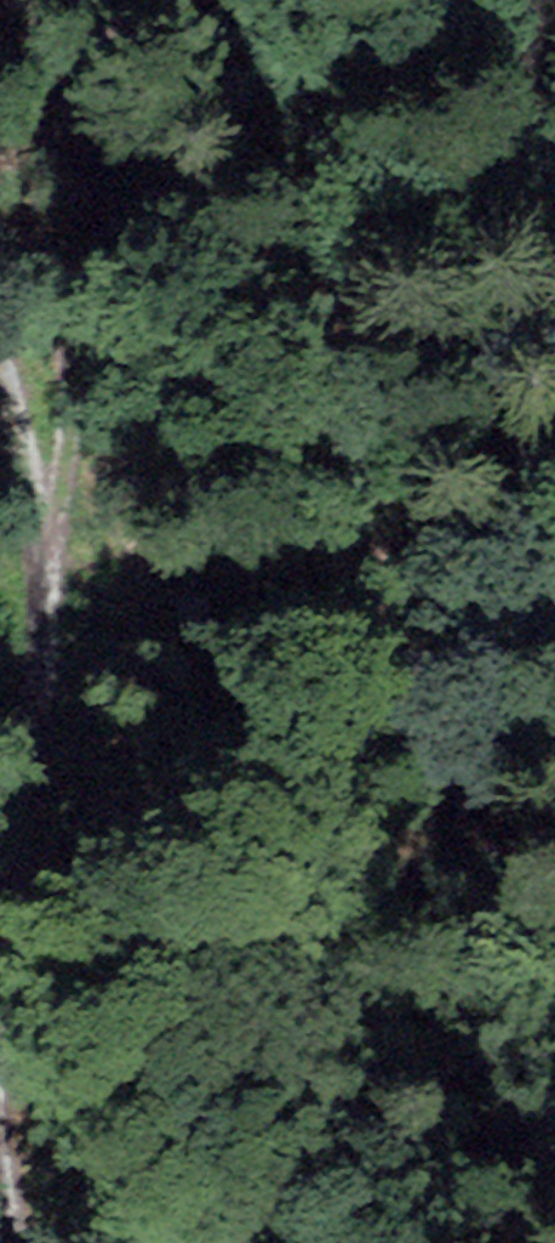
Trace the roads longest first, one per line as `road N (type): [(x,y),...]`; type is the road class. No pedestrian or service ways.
road 1 (track): [(554,984),(365,638),(280,449),(232,328),(161,0)]
road 2 (track): [(0,329),(41,458),(52,587),(42,736),(8,885),(0,985)]
road 3 (track): [(52,0),(71,458),(47,526)]
road 4 (track): [(0,1047),(3,1114),(30,1242)]

